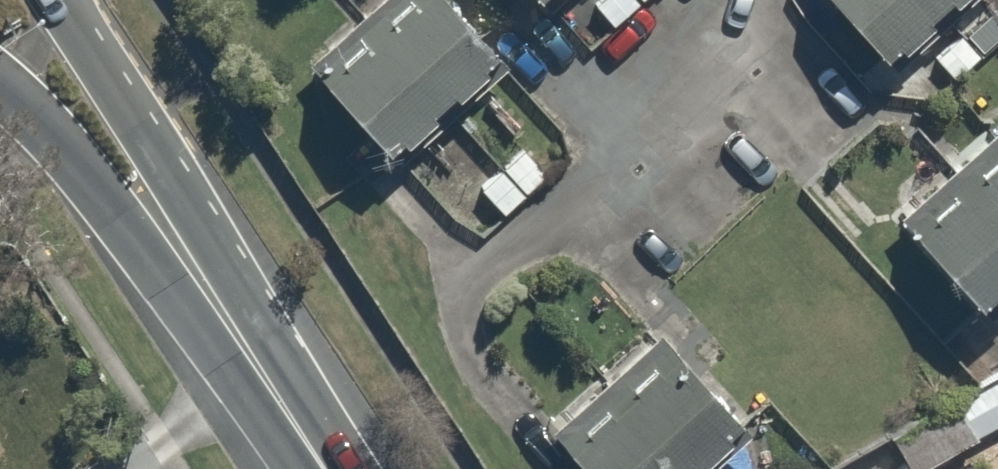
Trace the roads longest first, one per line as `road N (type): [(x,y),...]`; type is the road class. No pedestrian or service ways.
road 1 (secondary): [(44,0),(320,464)]
road 2 (secondary): [(320,464),(162,284),(121,216),(41,127),(0,95)]

